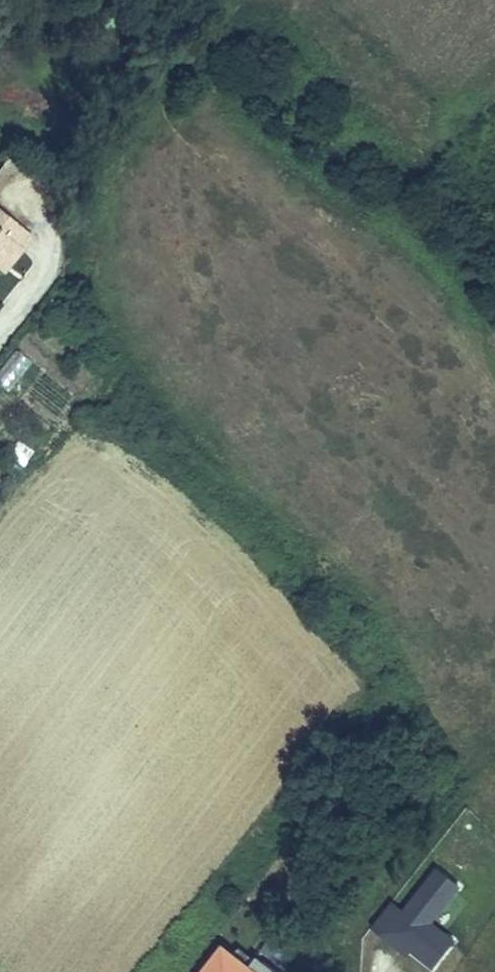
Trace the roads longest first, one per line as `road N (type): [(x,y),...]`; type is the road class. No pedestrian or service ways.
road 1 (unclassified): [(0,330),(44,274),(50,244),(31,196)]

